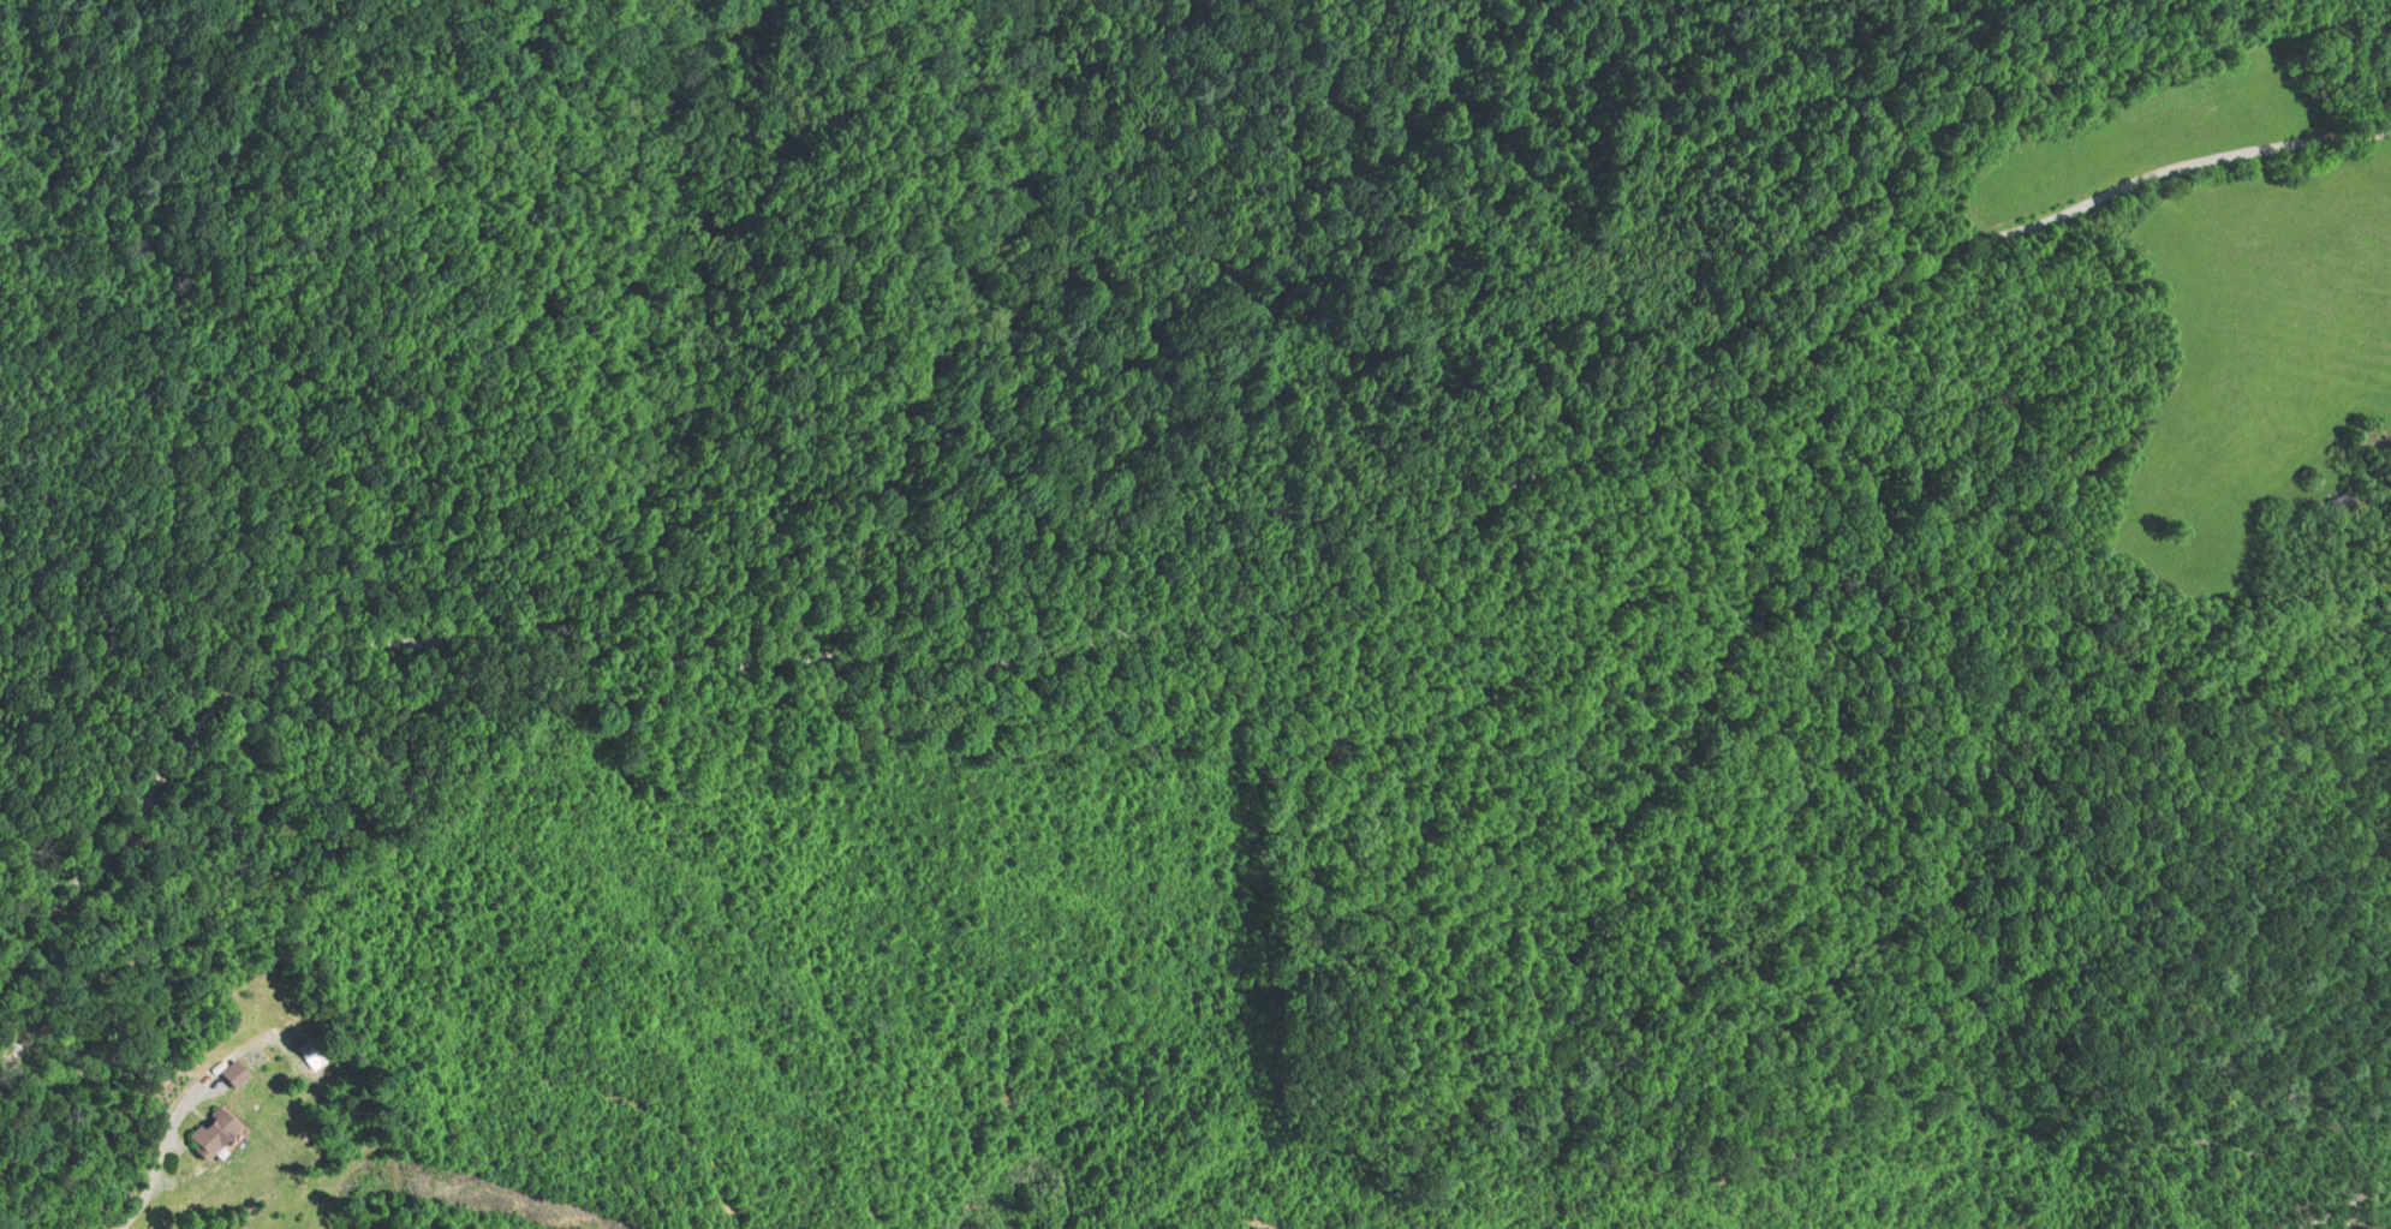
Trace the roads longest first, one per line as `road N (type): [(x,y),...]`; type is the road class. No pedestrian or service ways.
road 1 (residential): [(0,1000),(286,660),(555,639),(672,674),(890,652),(979,662),(1119,637),(1373,568),(1489,490),(1748,395),(1818,320),(1938,261),(2199,161),(2390,134)]

